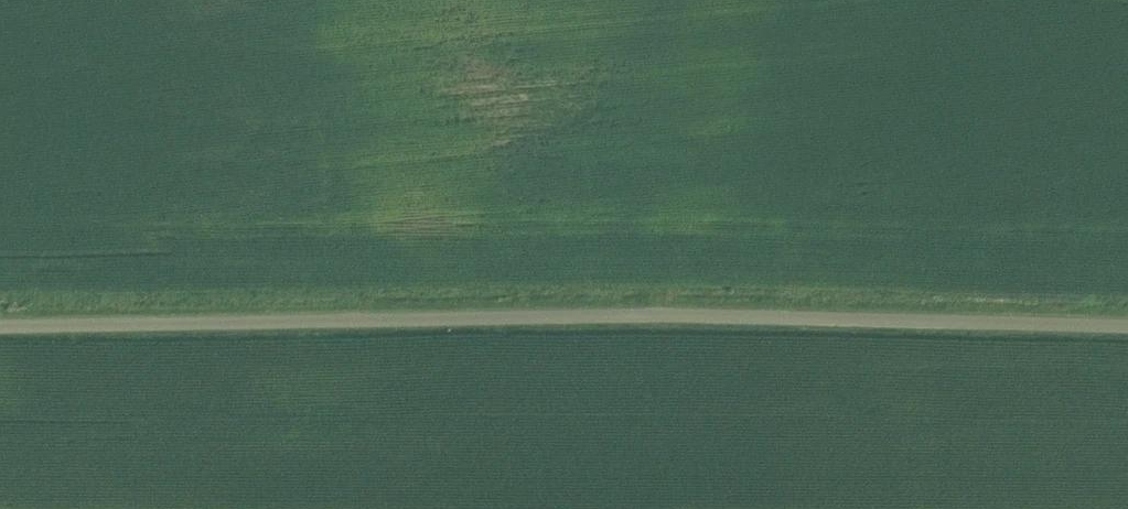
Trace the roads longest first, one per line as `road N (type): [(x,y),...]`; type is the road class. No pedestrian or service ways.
road 1 (unclassified): [(0,326),(1127,328)]

